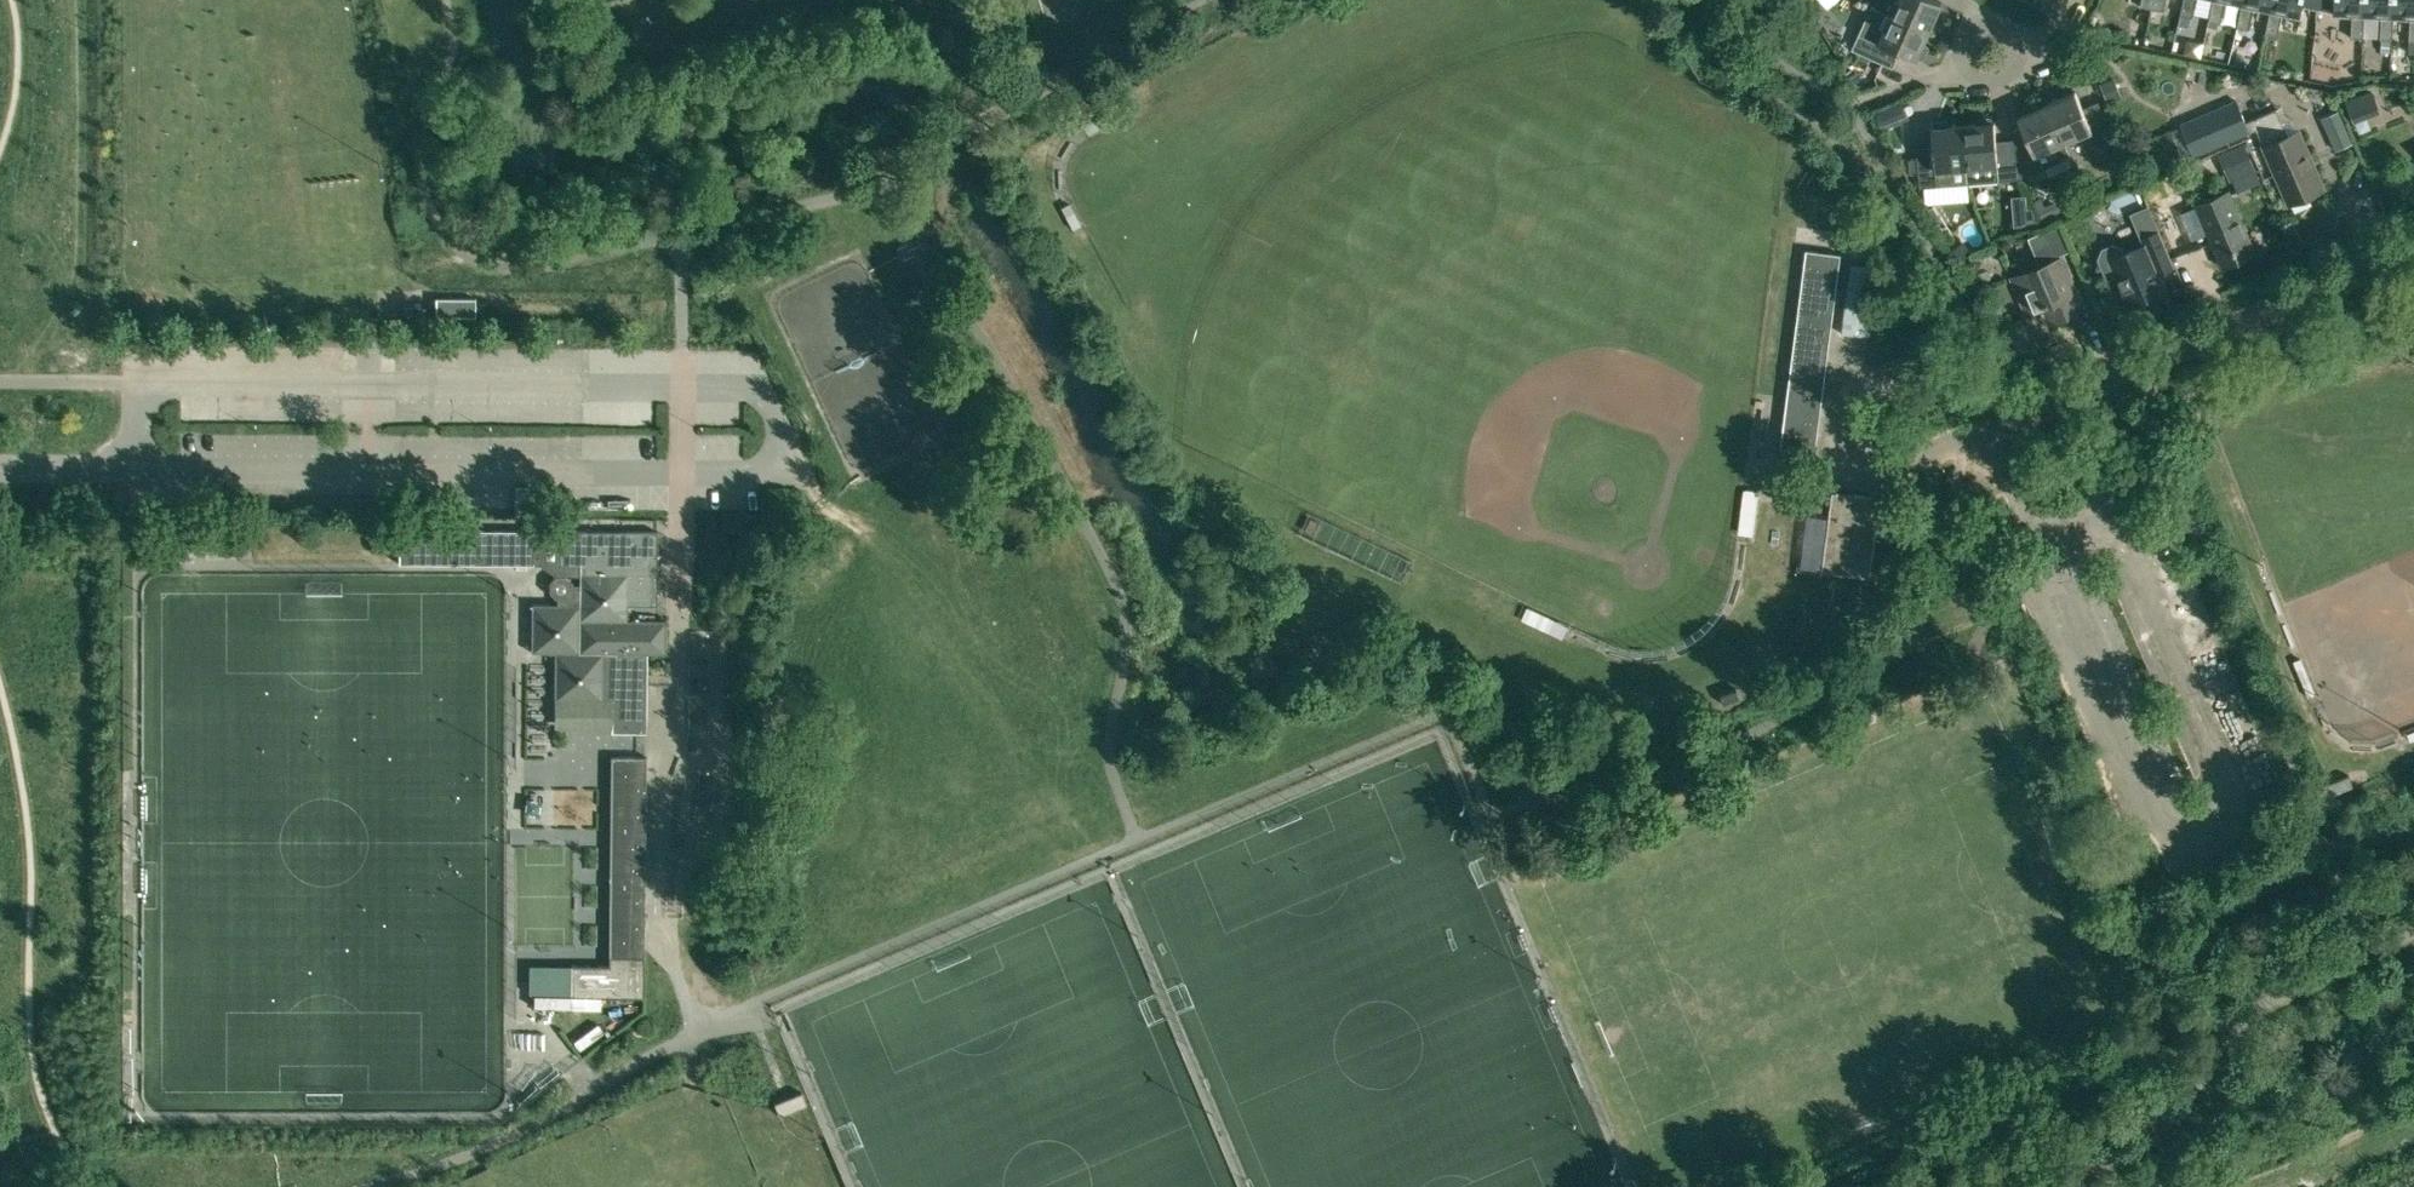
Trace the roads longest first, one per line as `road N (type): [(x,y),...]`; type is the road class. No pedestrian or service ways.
road 1 (unclassified): [(1908,463),(2413,251)]
road 2 (residential): [(2039,39),(1977,11),(1953,65),(1991,82),(2026,68)]

